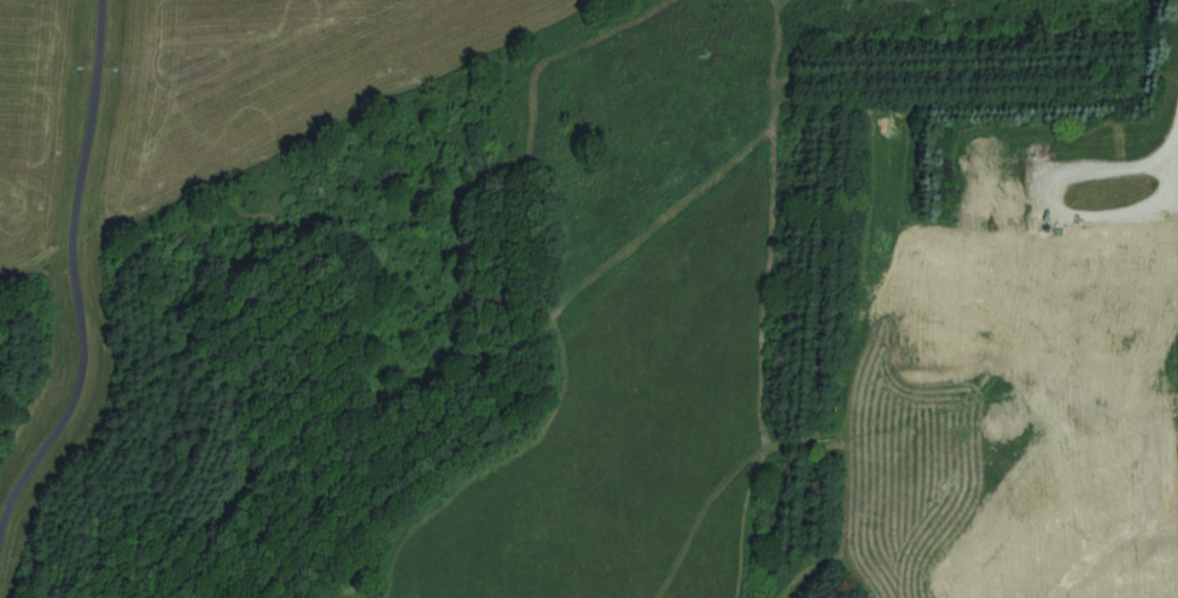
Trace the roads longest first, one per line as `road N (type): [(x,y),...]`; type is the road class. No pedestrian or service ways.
road 1 (residential): [(0,535),(82,374),(68,252),(100,0)]
road 2 (residential): [(1177,115),(1162,326),(1108,362),(1048,377)]
road 3 (residential): [(1167,200),(1130,218),(1060,218),(1037,211),(1034,174),(1145,162),(1170,150)]

